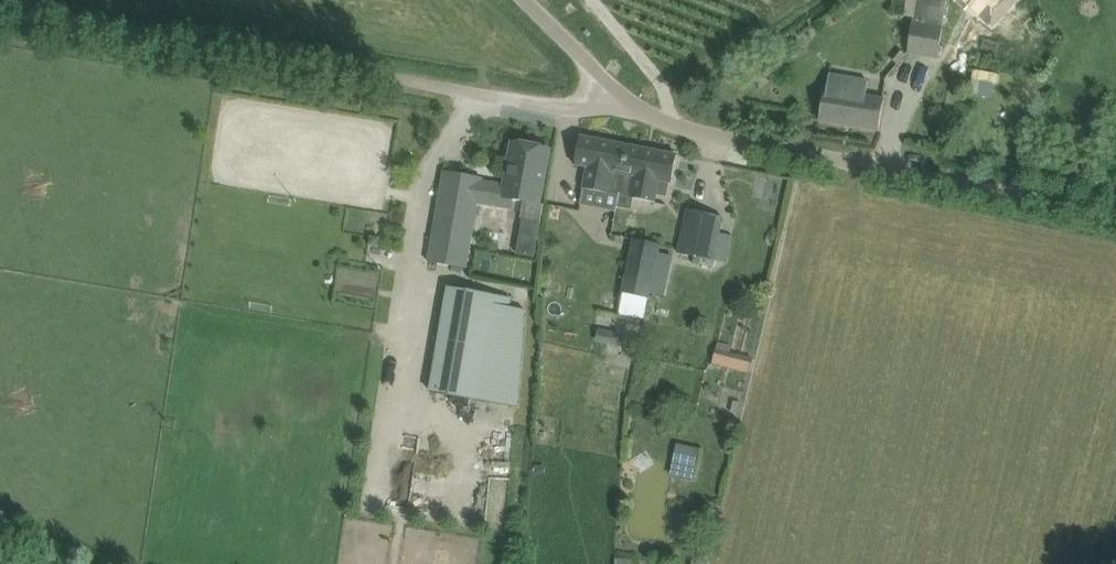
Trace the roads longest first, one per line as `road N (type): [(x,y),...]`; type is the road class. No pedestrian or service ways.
road 1 (unclassified): [(615,102),(576,110),(2,0)]
road 2 (unclassified): [(1115,212),(669,128),(615,102)]
road 3 (unclassified): [(615,102),(529,0)]

